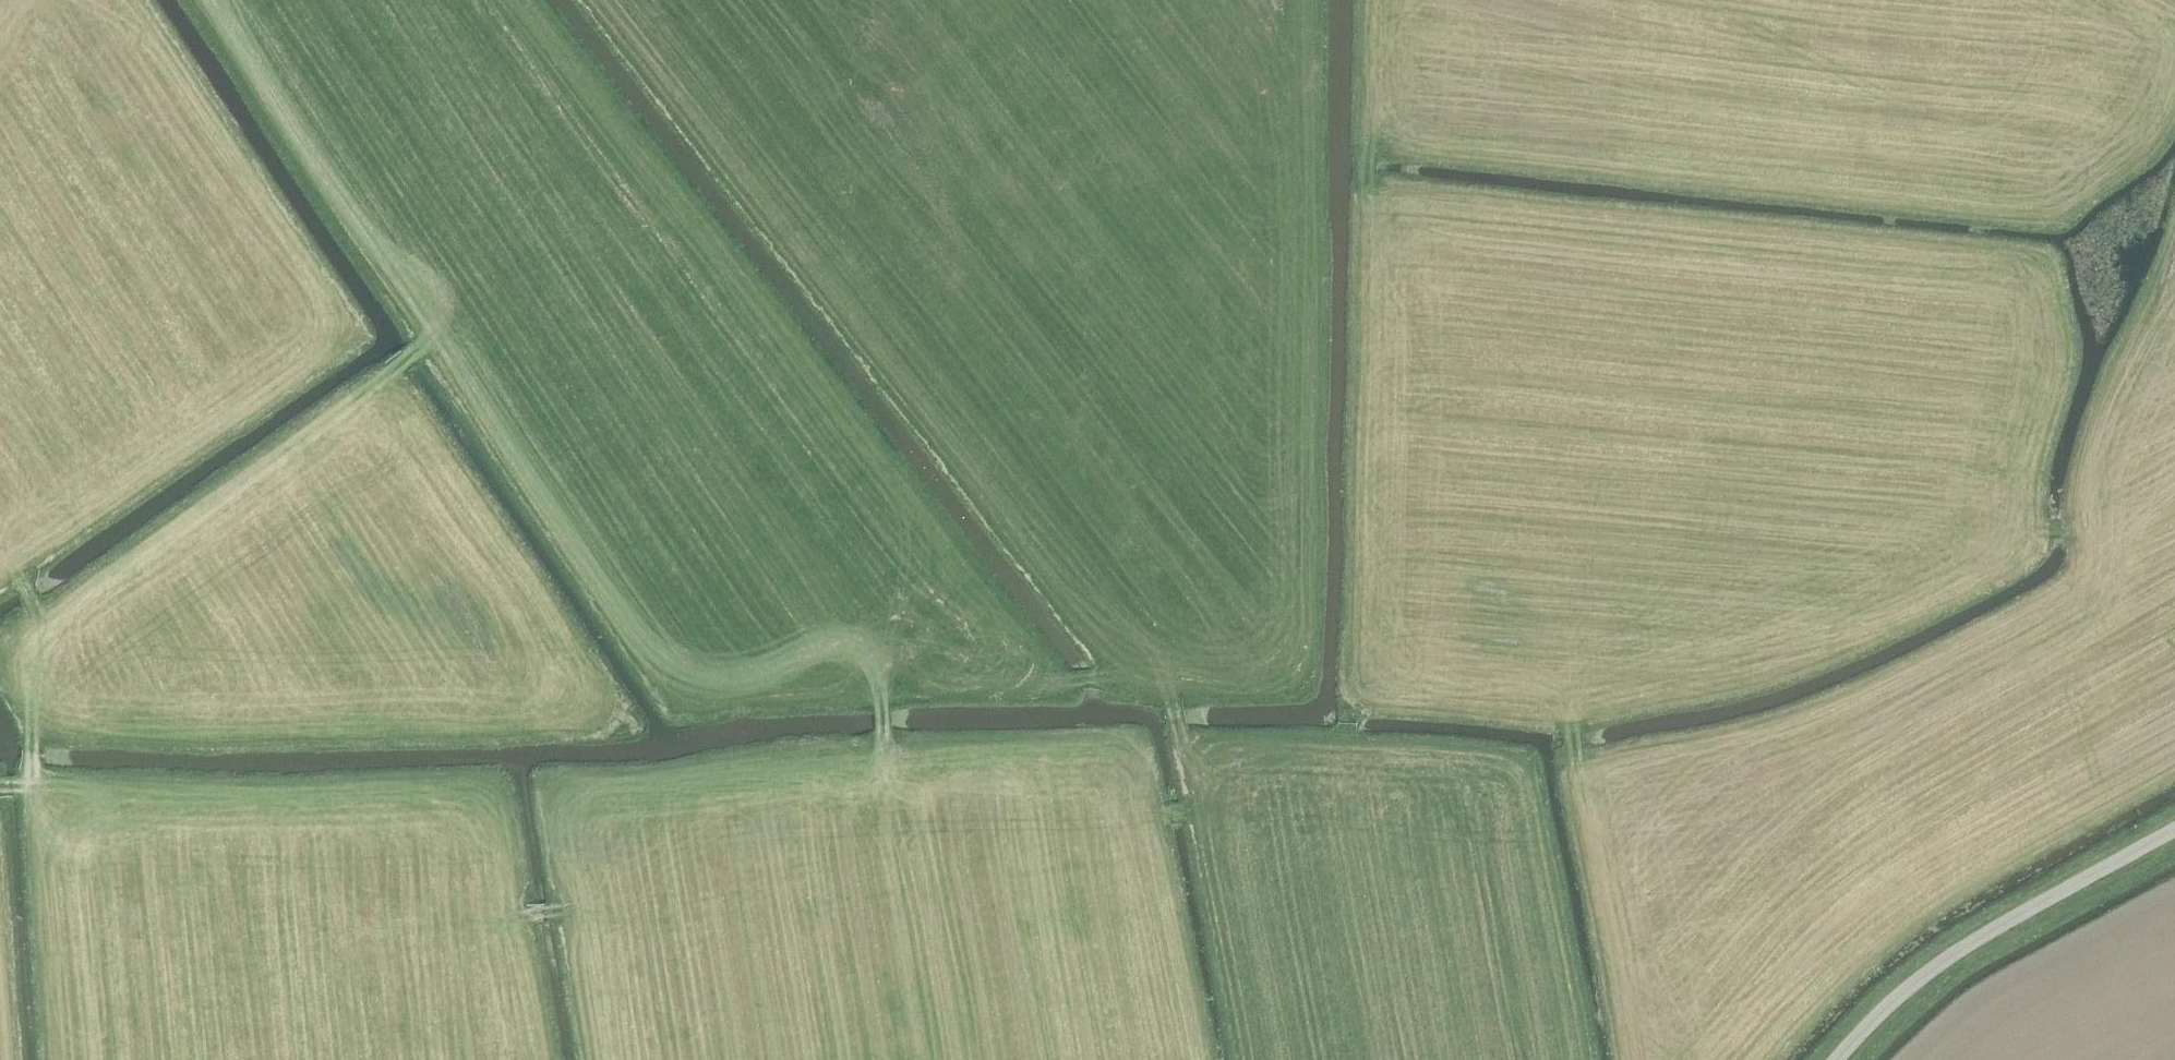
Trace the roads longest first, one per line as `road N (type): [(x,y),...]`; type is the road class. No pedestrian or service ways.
road 1 (unclassified): [(1838,1059),(1955,954),(2174,830)]

